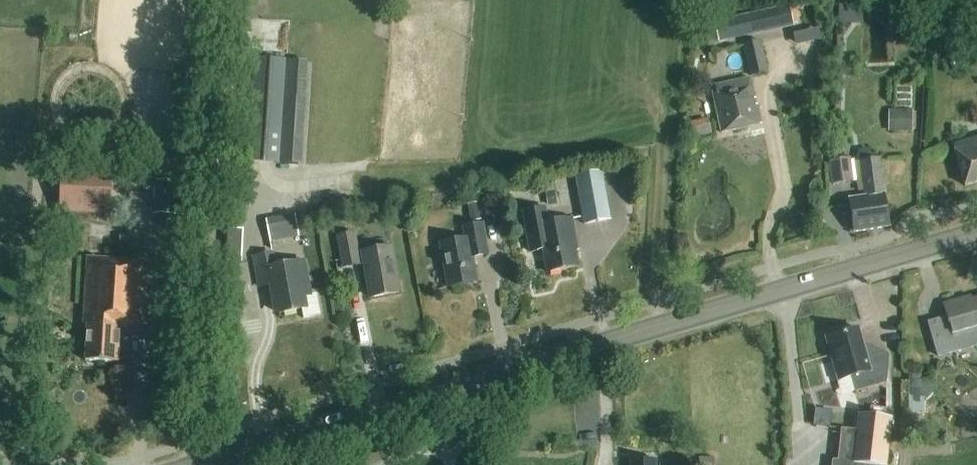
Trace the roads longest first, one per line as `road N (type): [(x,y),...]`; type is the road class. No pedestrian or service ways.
road 1 (tertiary): [(193,464),(976,236)]
road 2 (track): [(194,442),(226,0)]

